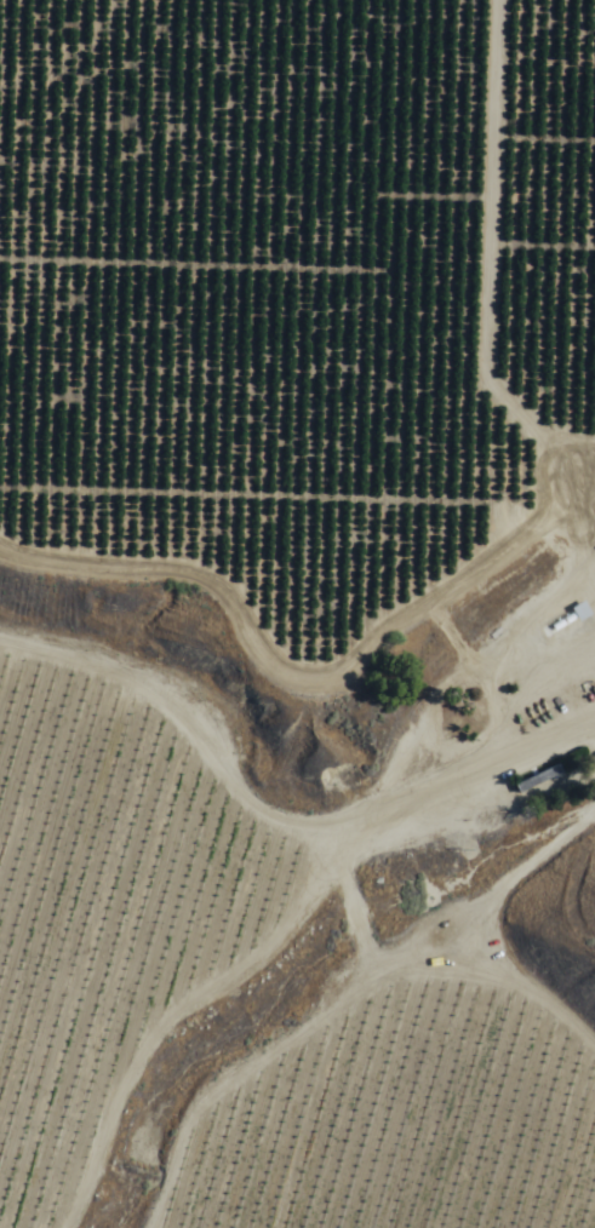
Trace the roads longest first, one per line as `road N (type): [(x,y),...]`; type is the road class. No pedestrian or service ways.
road 1 (residential): [(594,771),(410,854),(347,854),(251,802),(166,706),(0,645)]

